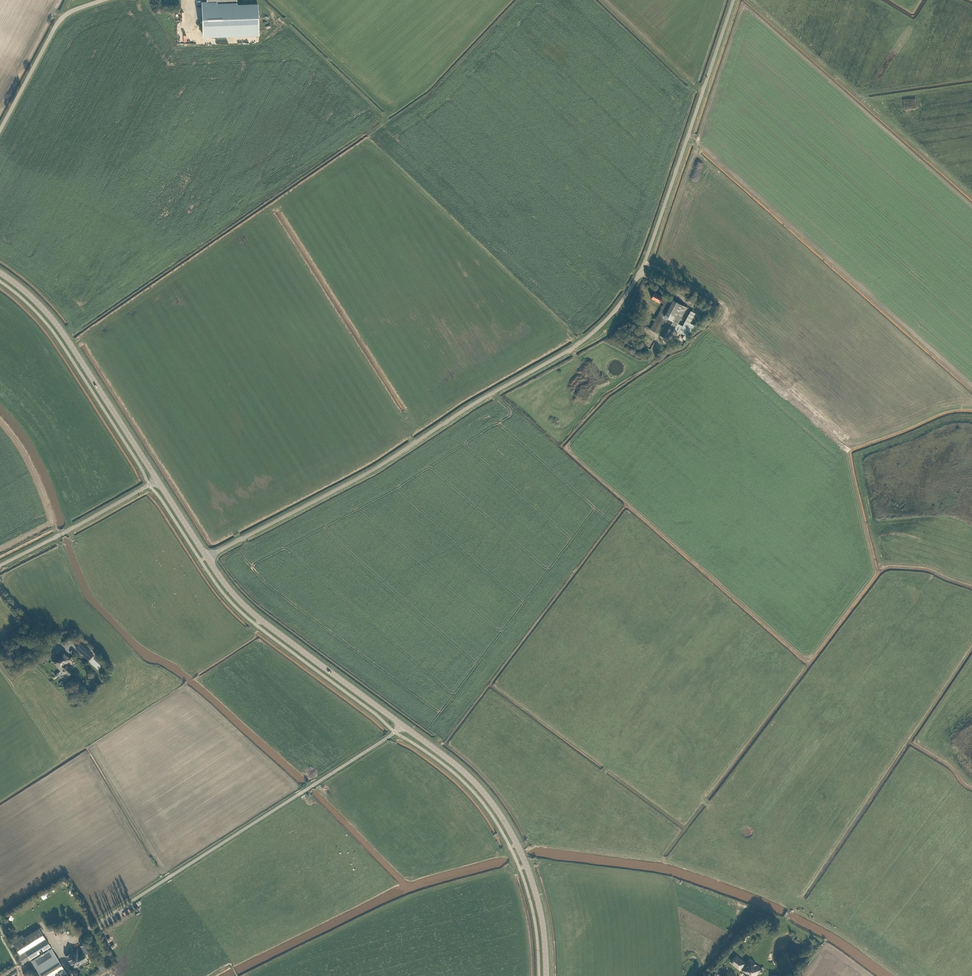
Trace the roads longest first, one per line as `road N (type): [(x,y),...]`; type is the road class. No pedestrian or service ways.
road 1 (unclassified): [(207,557),(385,462),(596,331),(641,272),(734,0)]
road 2 (unclassified): [(60,947),(403,725)]
road 3 (tertiary): [(546,975),(542,914),(508,825),(468,776),(403,725)]
road 4 (tertiary): [(158,481),(60,329),(0,272)]
road 5 (tertiary): [(403,725),(251,611),(207,557)]
road 6 (unclassified): [(0,565),(158,481)]

